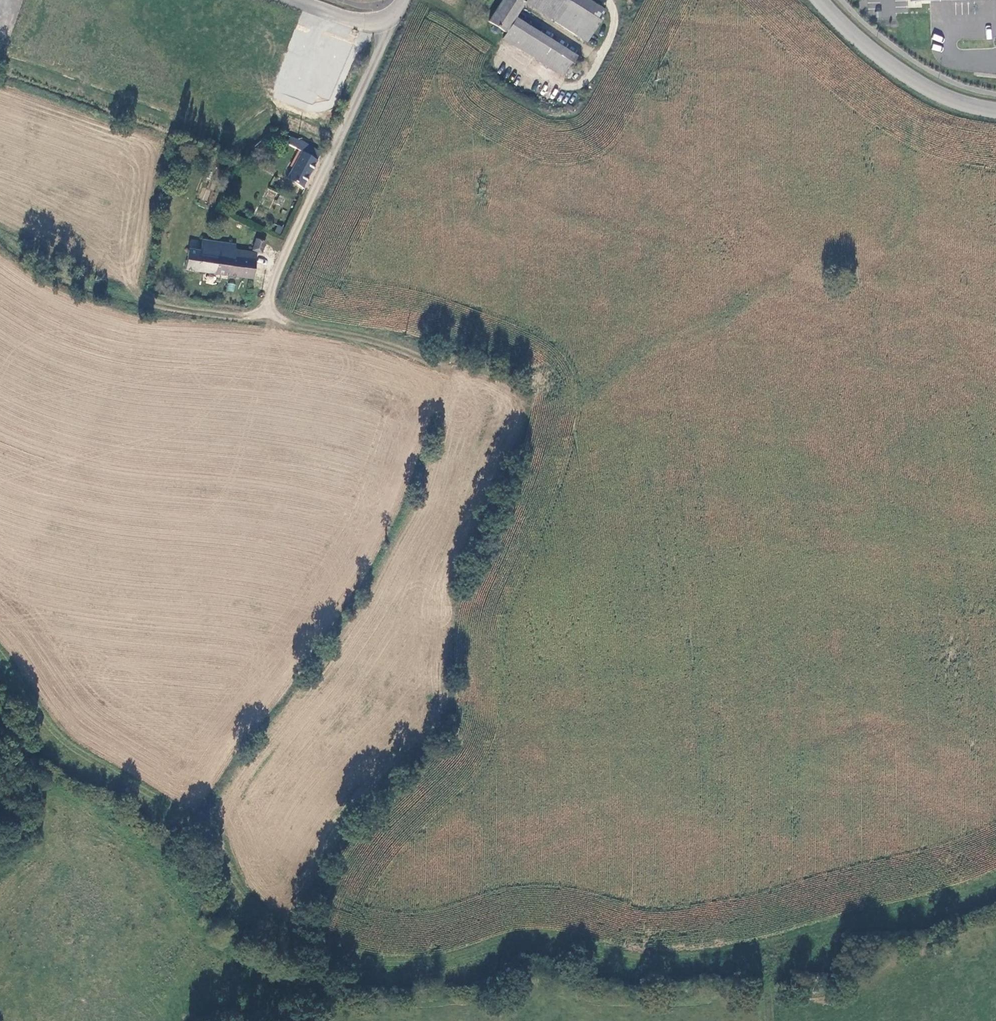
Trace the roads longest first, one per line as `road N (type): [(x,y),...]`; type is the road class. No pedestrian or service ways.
road 1 (track): [(412,354),(296,327),(266,313),(141,304),(126,290),(49,269),(0,234)]
road 2 (track): [(0,58),(235,138),(274,114),(337,139)]
road 3 (unclassified): [(384,21),(389,30),(316,182),(266,313)]
road 4 (unclassified): [(995,111),(923,87),(820,0)]

